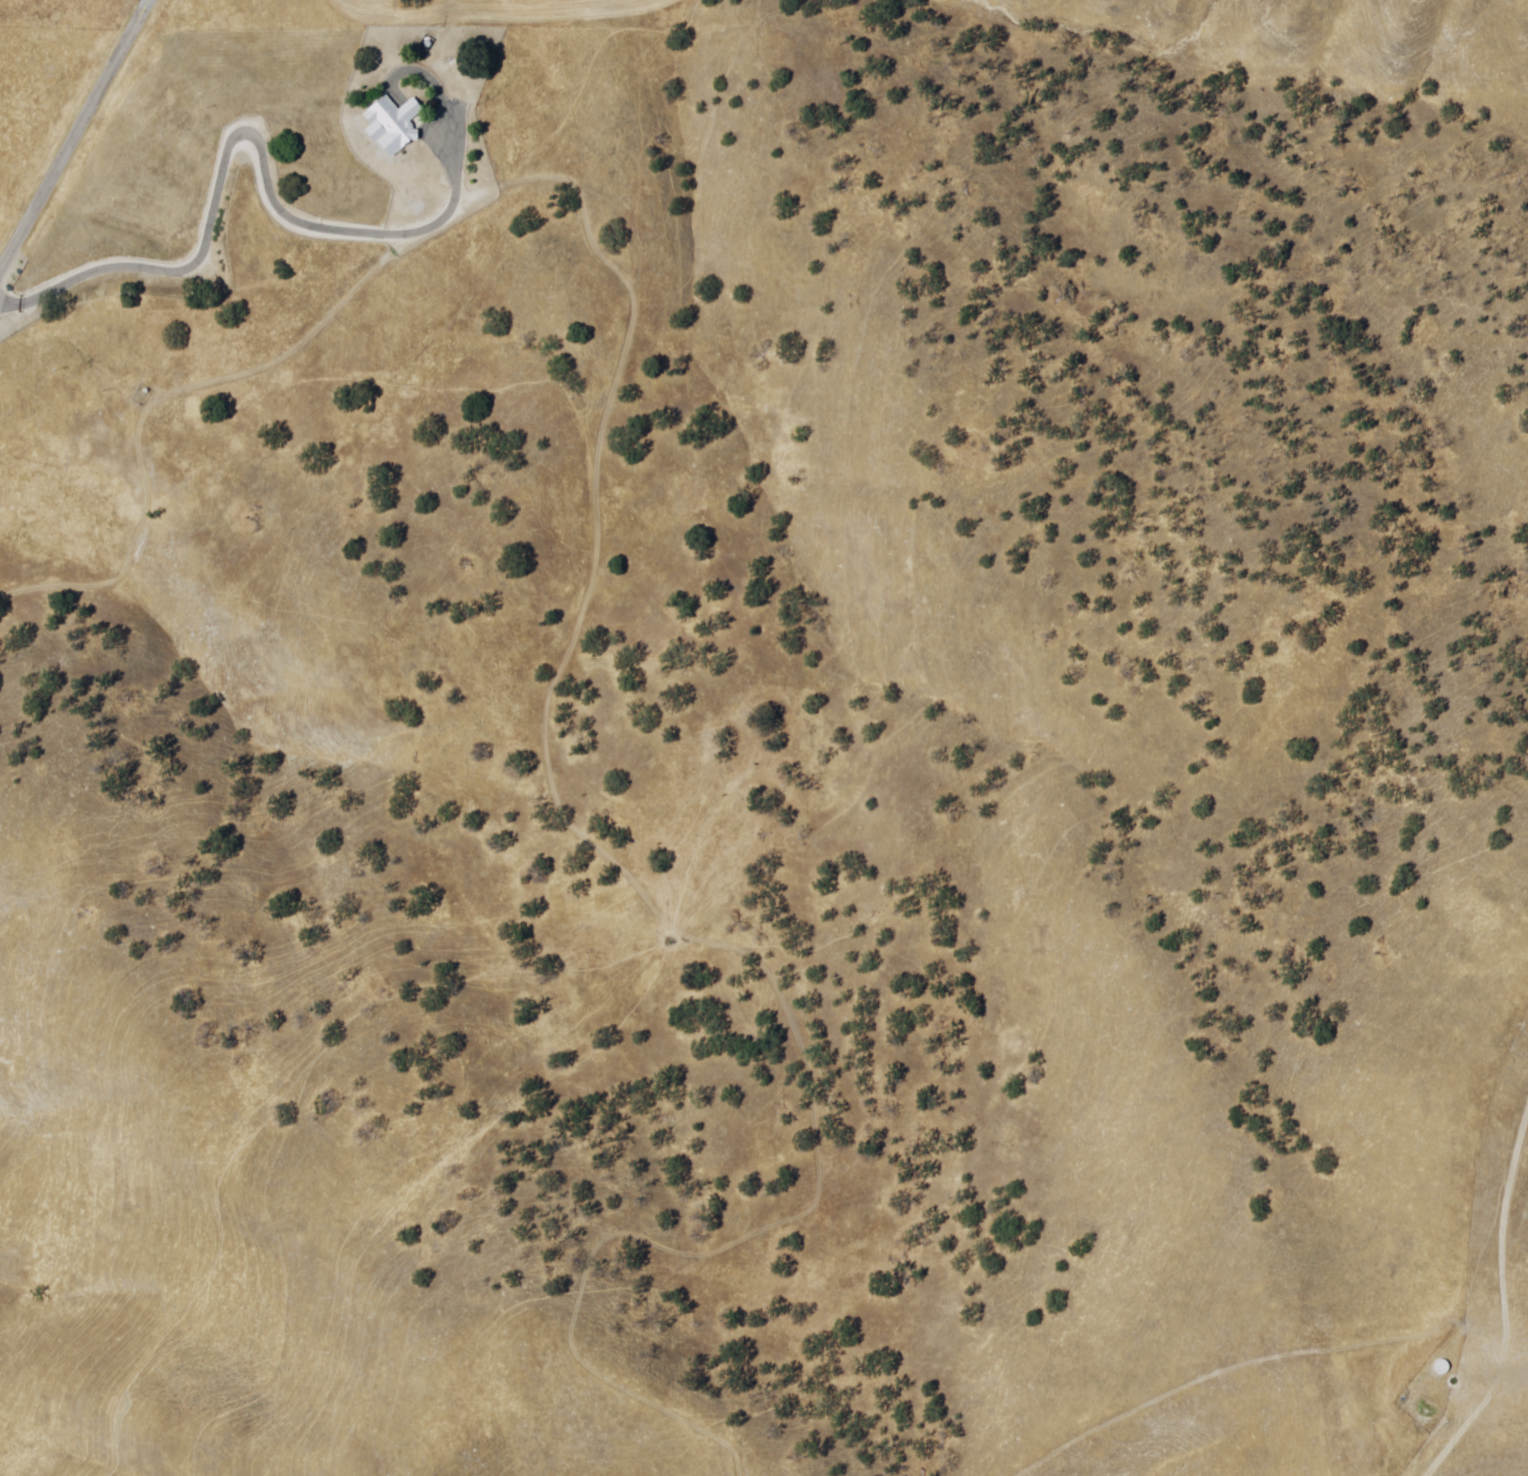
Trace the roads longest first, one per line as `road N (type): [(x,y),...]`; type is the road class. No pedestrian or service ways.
road 1 (track): [(1427,1475),(1526,1343),(1510,1287),(1512,1207),(1527,1118)]
road 2 (tertiary): [(0,274),(126,53)]

